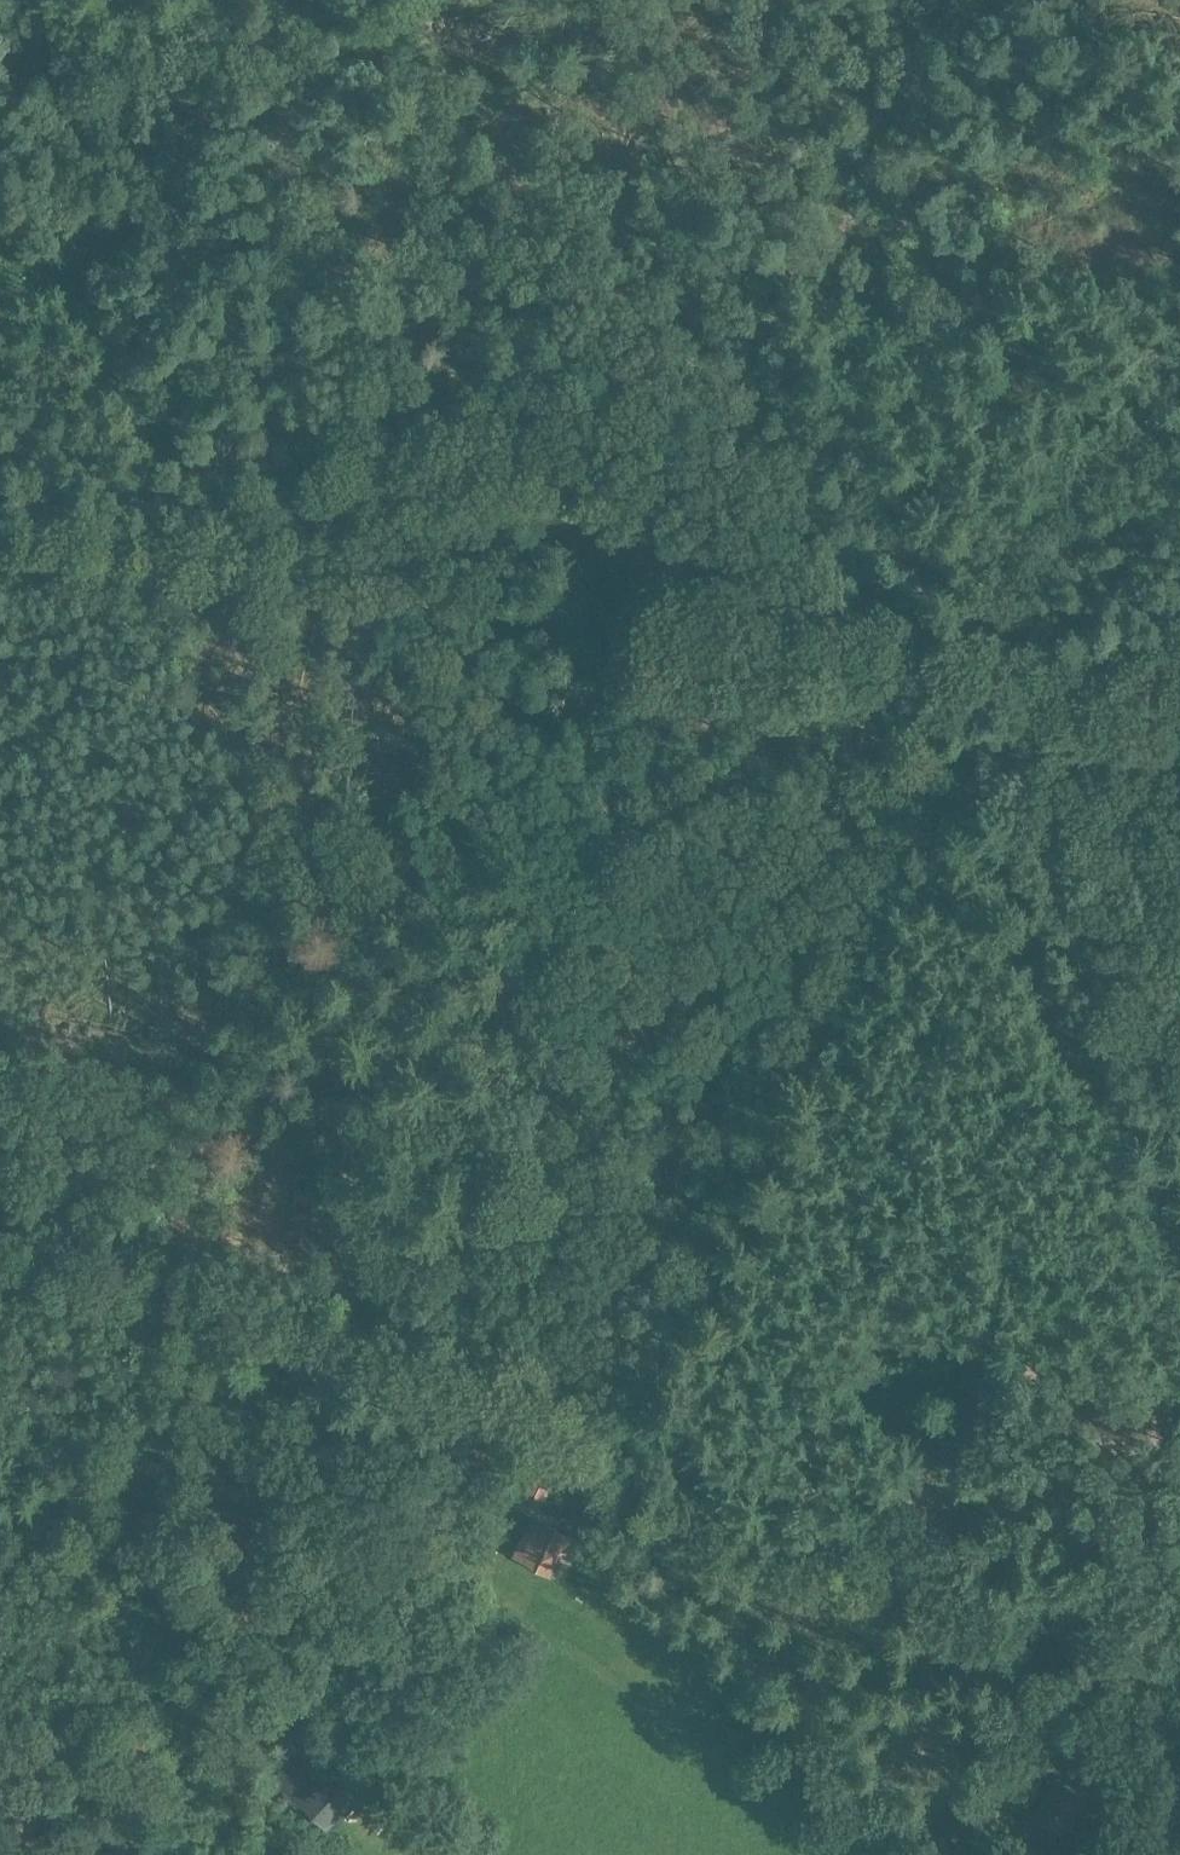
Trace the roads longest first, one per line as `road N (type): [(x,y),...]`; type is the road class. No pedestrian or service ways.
road 1 (track): [(561,1453),(1179,293)]
road 2 (track): [(0,1286),(199,1314),(1179,1677)]
road 3 (track): [(1179,697),(0,538)]
road 4 (track): [(0,1712),(227,1669),(315,1632),(368,1587),(395,1546),(414,1462),(413,1399)]

